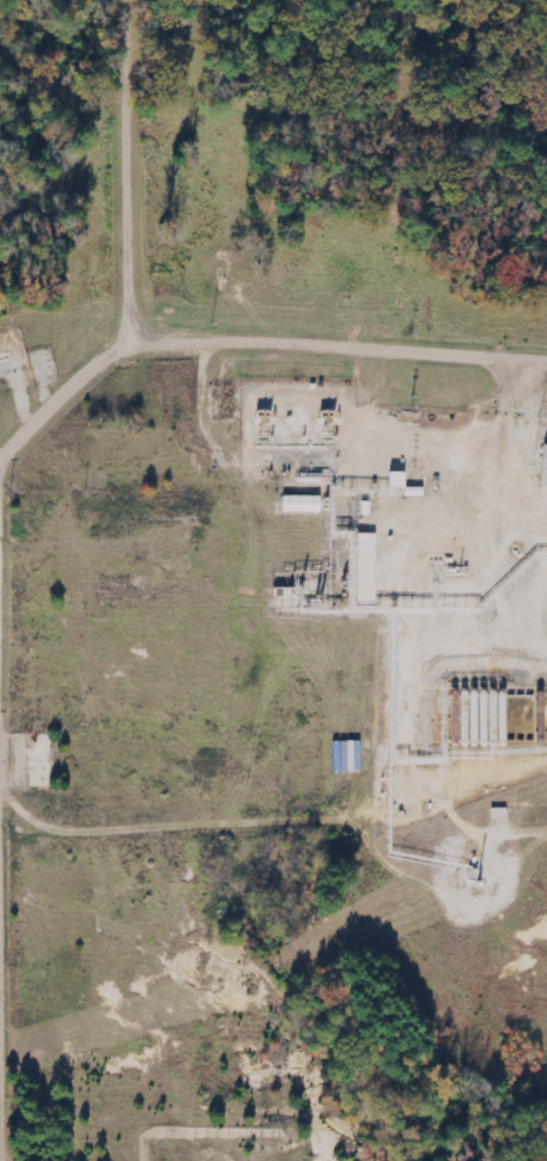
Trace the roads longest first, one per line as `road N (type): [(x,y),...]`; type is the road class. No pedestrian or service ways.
road 1 (residential): [(12,1160),(7,461)]
road 2 (residential): [(546,364),(269,346),(136,353),(0,462)]
road 3 (residential): [(138,0),(136,353)]

